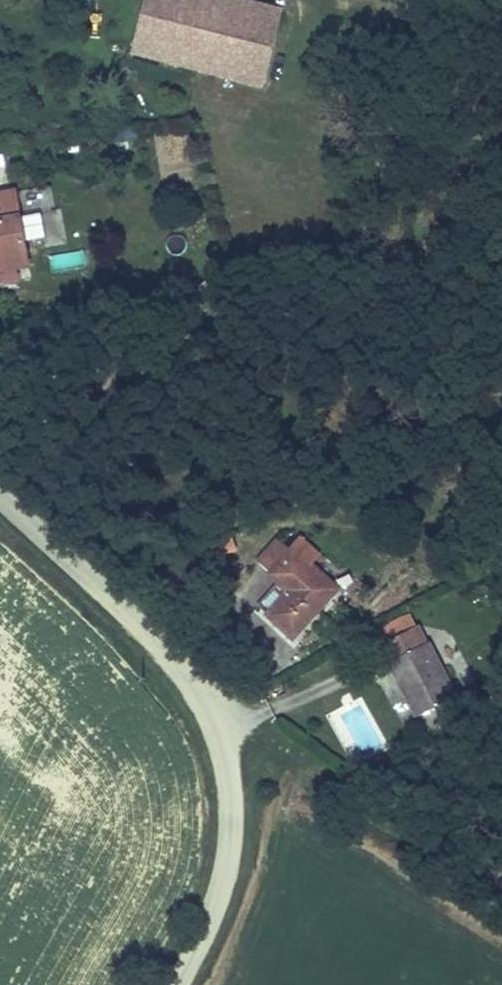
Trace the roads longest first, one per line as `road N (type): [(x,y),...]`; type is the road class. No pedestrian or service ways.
road 1 (tertiary): [(0,495),(171,651),(220,738),(231,829),(226,871),(175,984)]
road 2 (track): [(501,887),(273,748),(220,738)]

